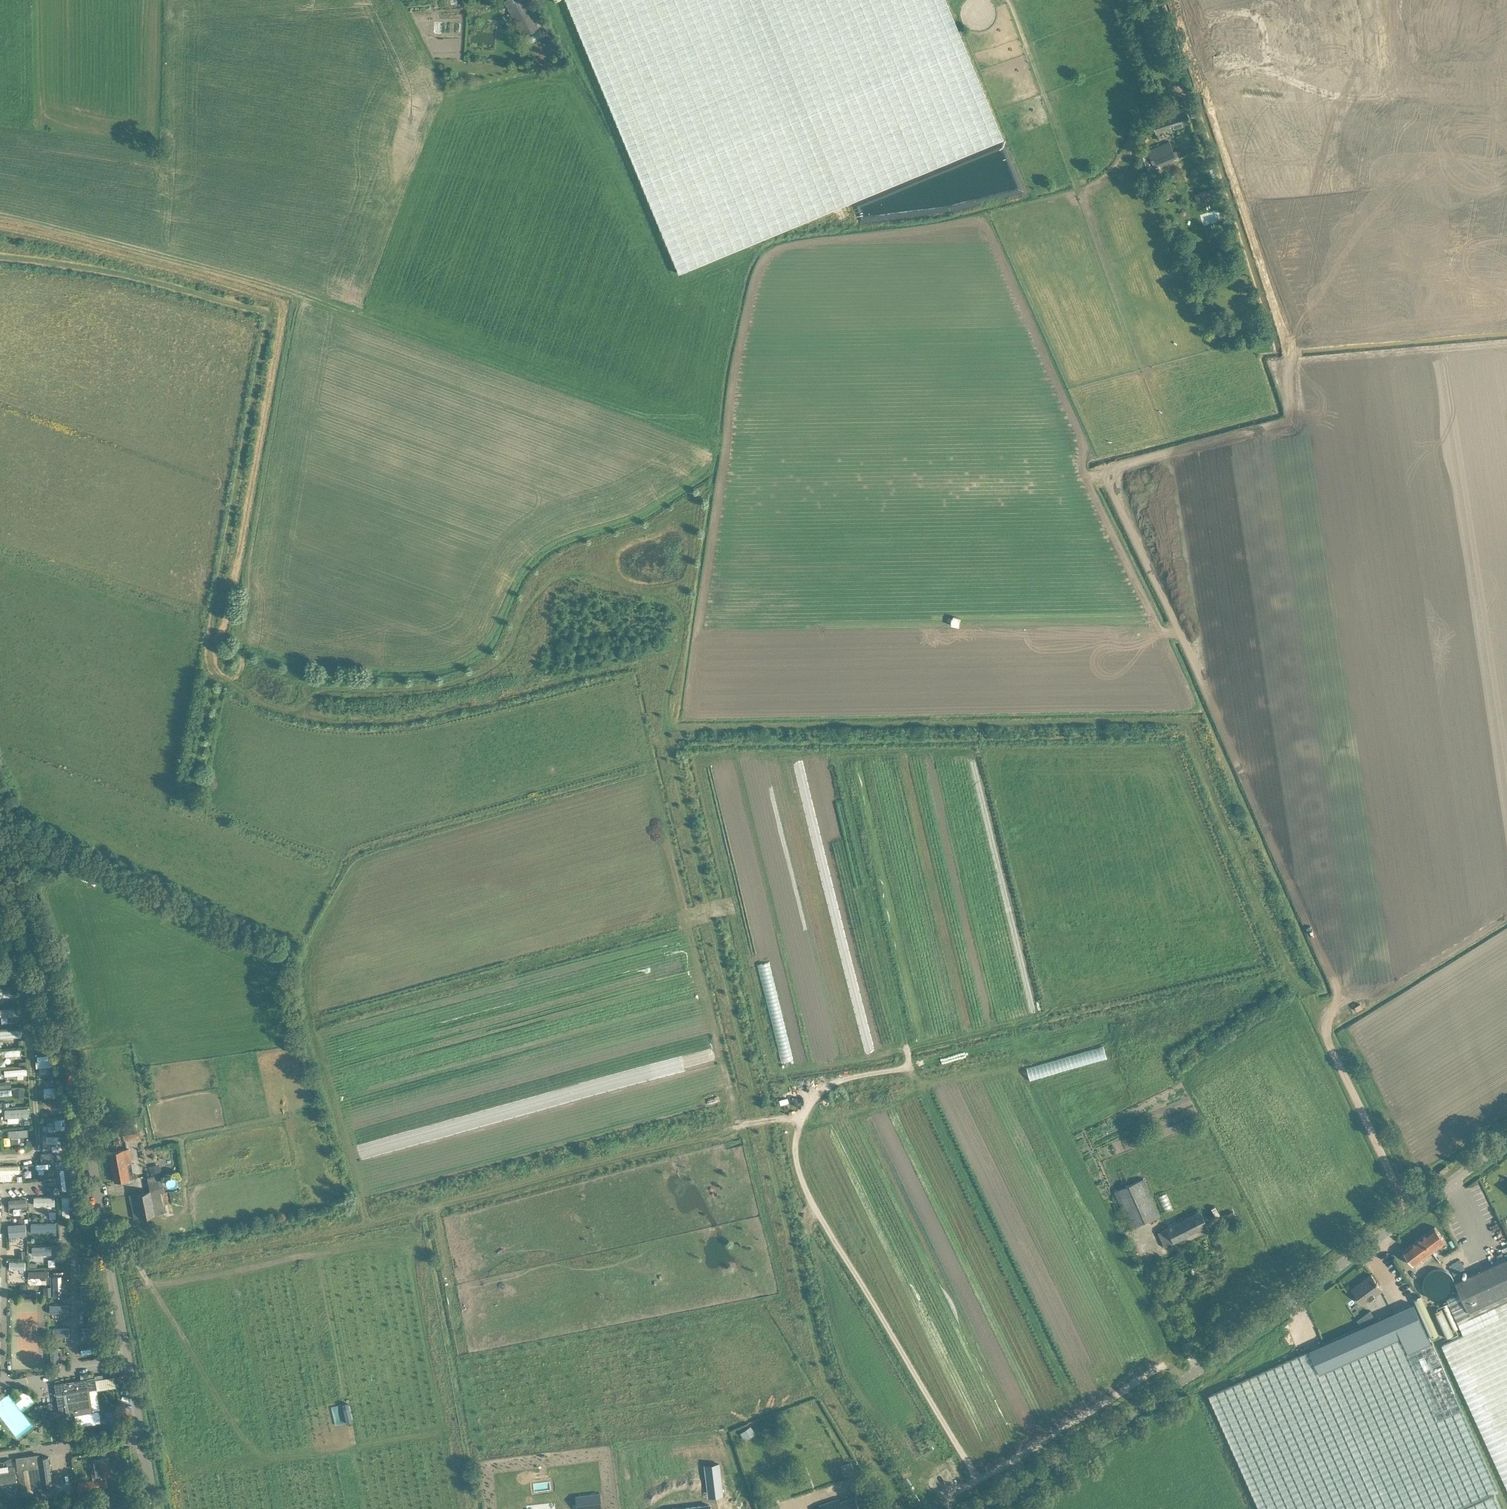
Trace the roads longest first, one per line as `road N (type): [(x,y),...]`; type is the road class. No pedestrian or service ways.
road 1 (unclassified): [(156,1508),(93,1160),(43,974),(0,862)]
road 2 (unclassified): [(974,1508),(1179,1383),(1506,1142)]
road 3 (unclassified): [(1193,119),(1163,0)]

